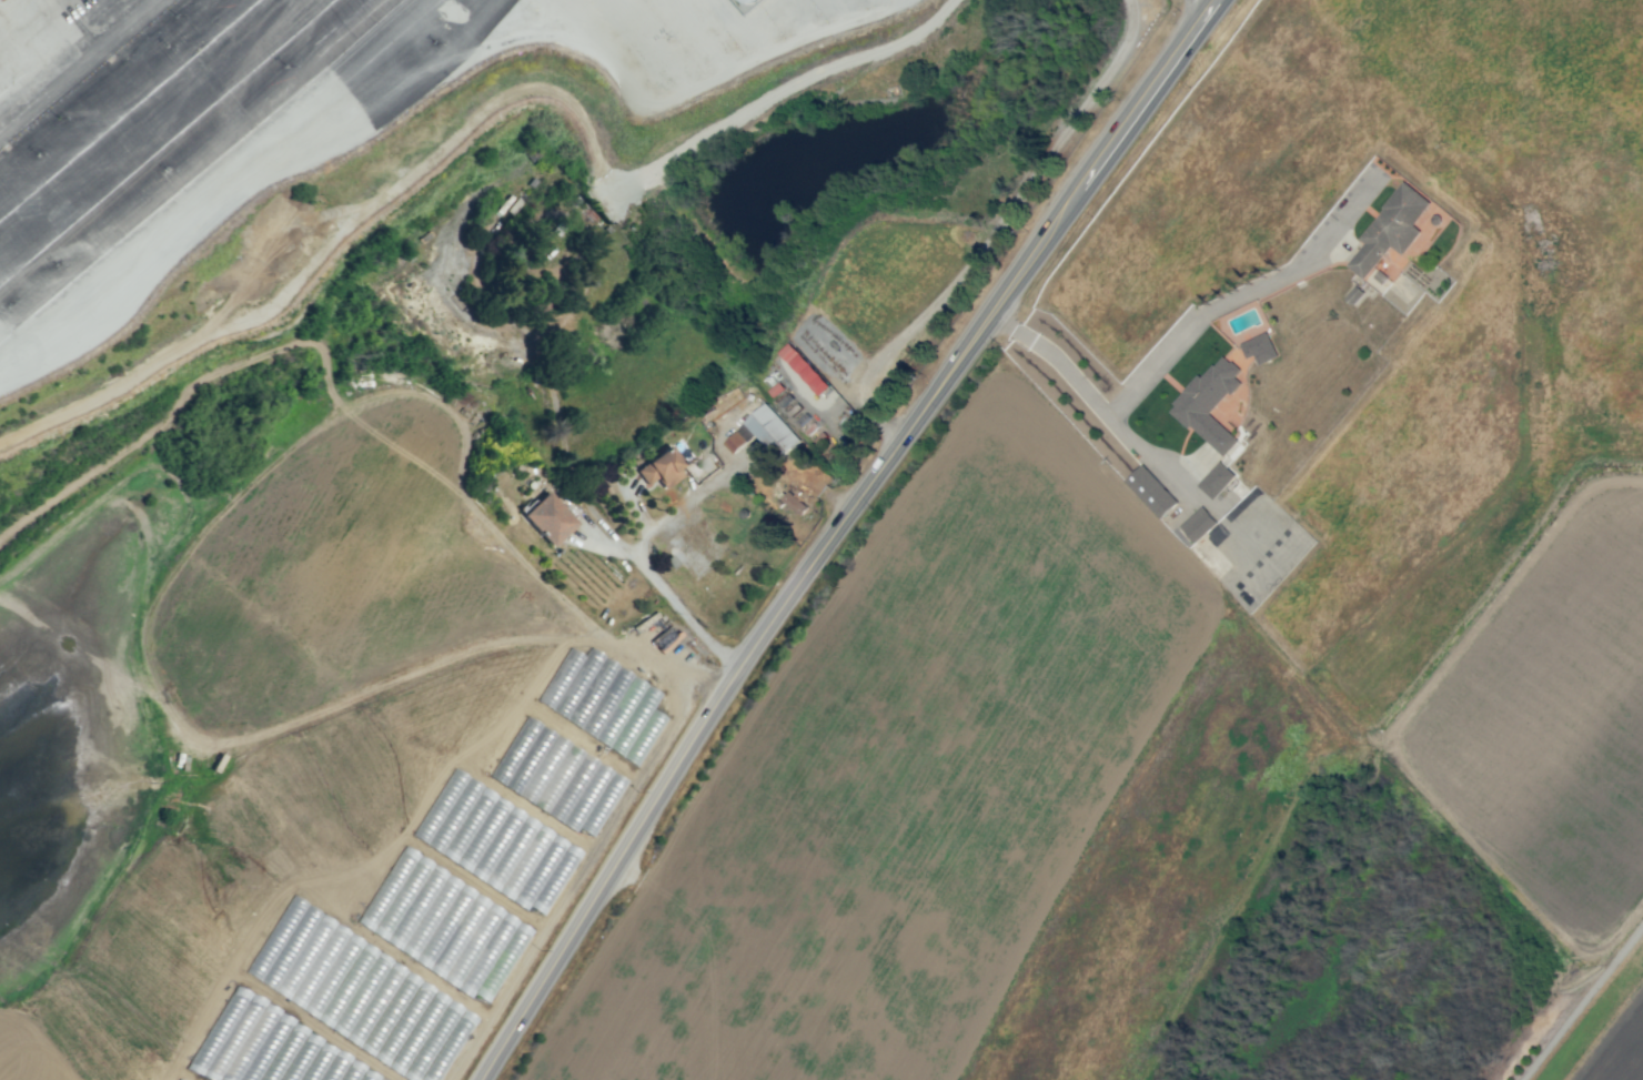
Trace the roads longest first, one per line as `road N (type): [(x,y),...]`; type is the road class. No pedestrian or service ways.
road 1 (primary): [(1208,0),(743,672),(485,1079)]
road 2 (residential): [(1519,1079),(1642,924)]

